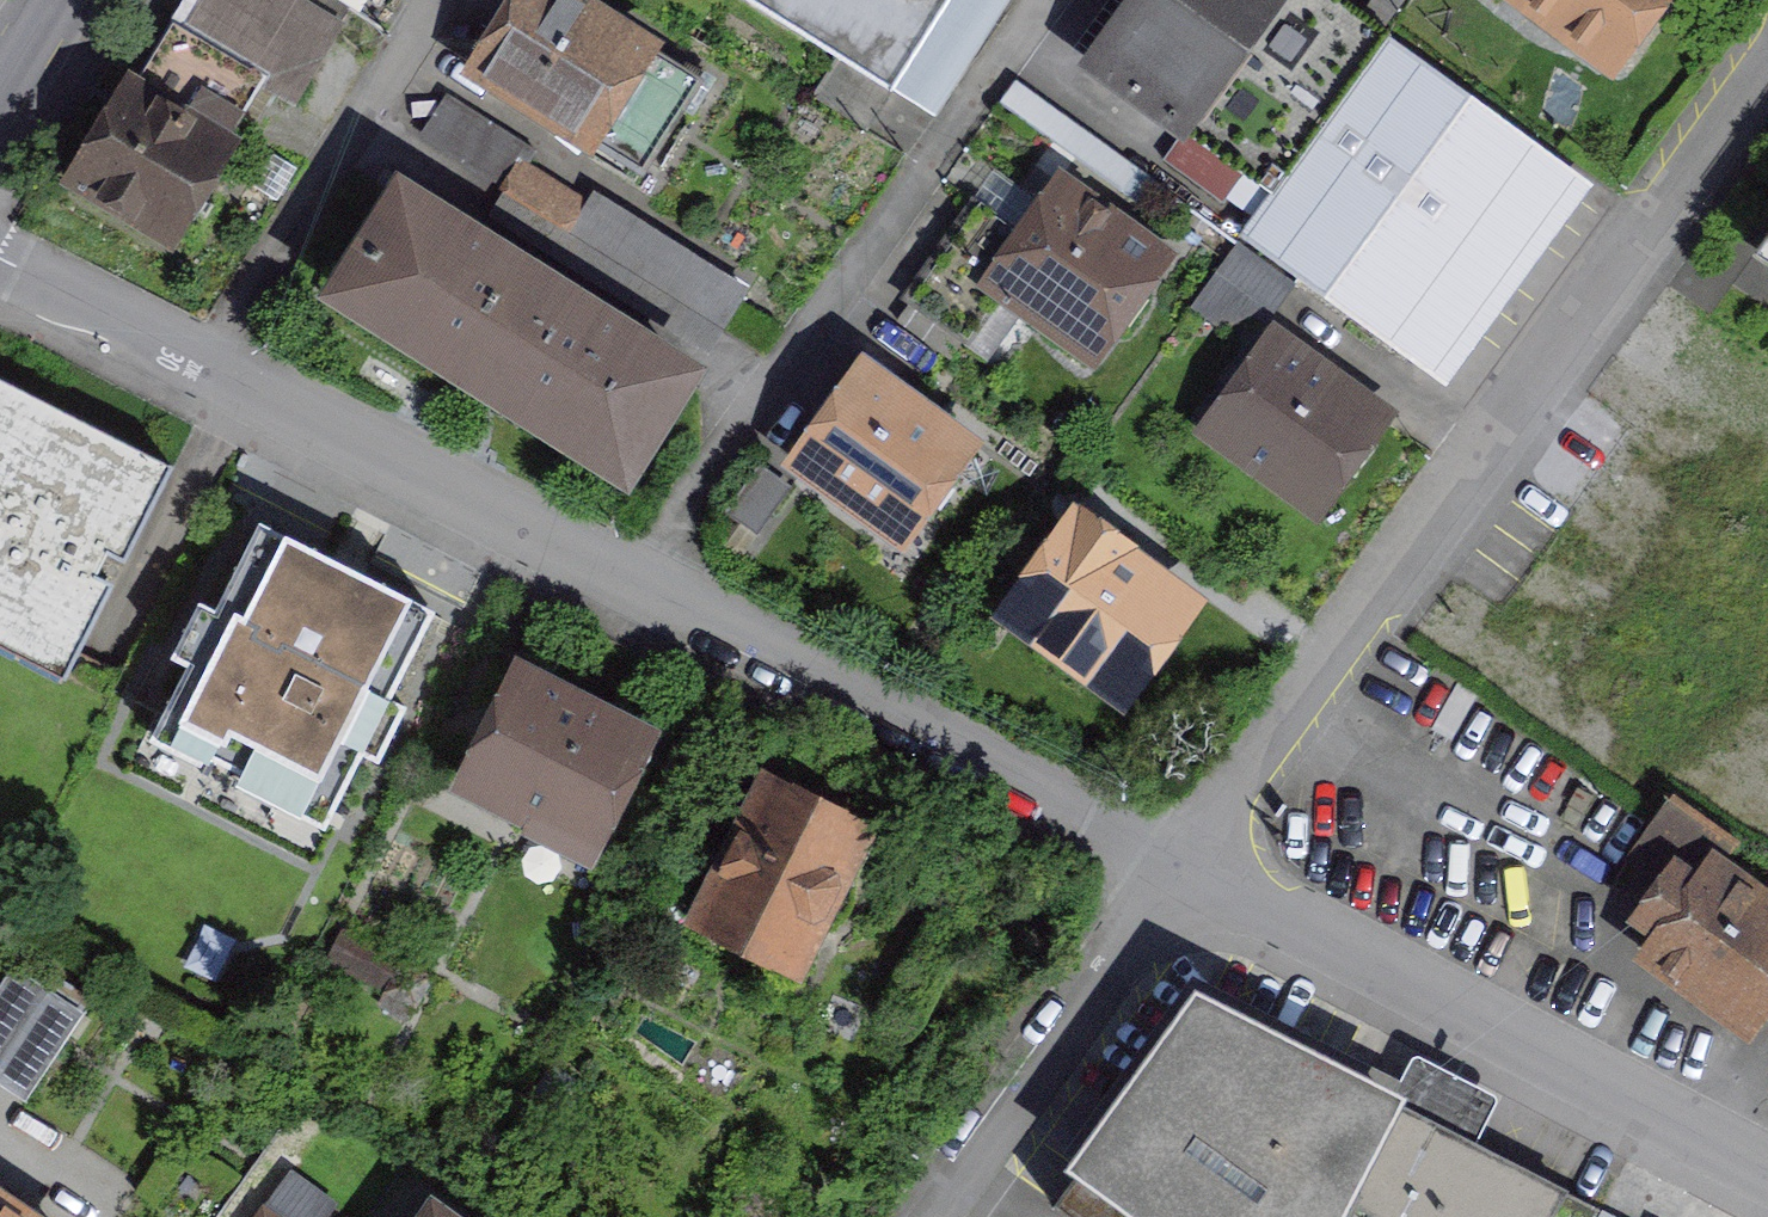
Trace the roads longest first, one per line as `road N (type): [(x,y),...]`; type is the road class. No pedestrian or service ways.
road 1 (residential): [(1188,866),(1767,64)]
road 2 (residential): [(632,583),(1044,0)]
road 3 (residential): [(1767,1170),(1188,866)]
road 4 (residential): [(1188,866),(727,620),(632,583)]
road 5 (residential): [(632,583),(219,362)]
road 6 (residential): [(932,1216),(1188,866)]
road 7 (residential): [(219,362),(445,0)]
road 8 (residential): [(219,362),(0,259)]

